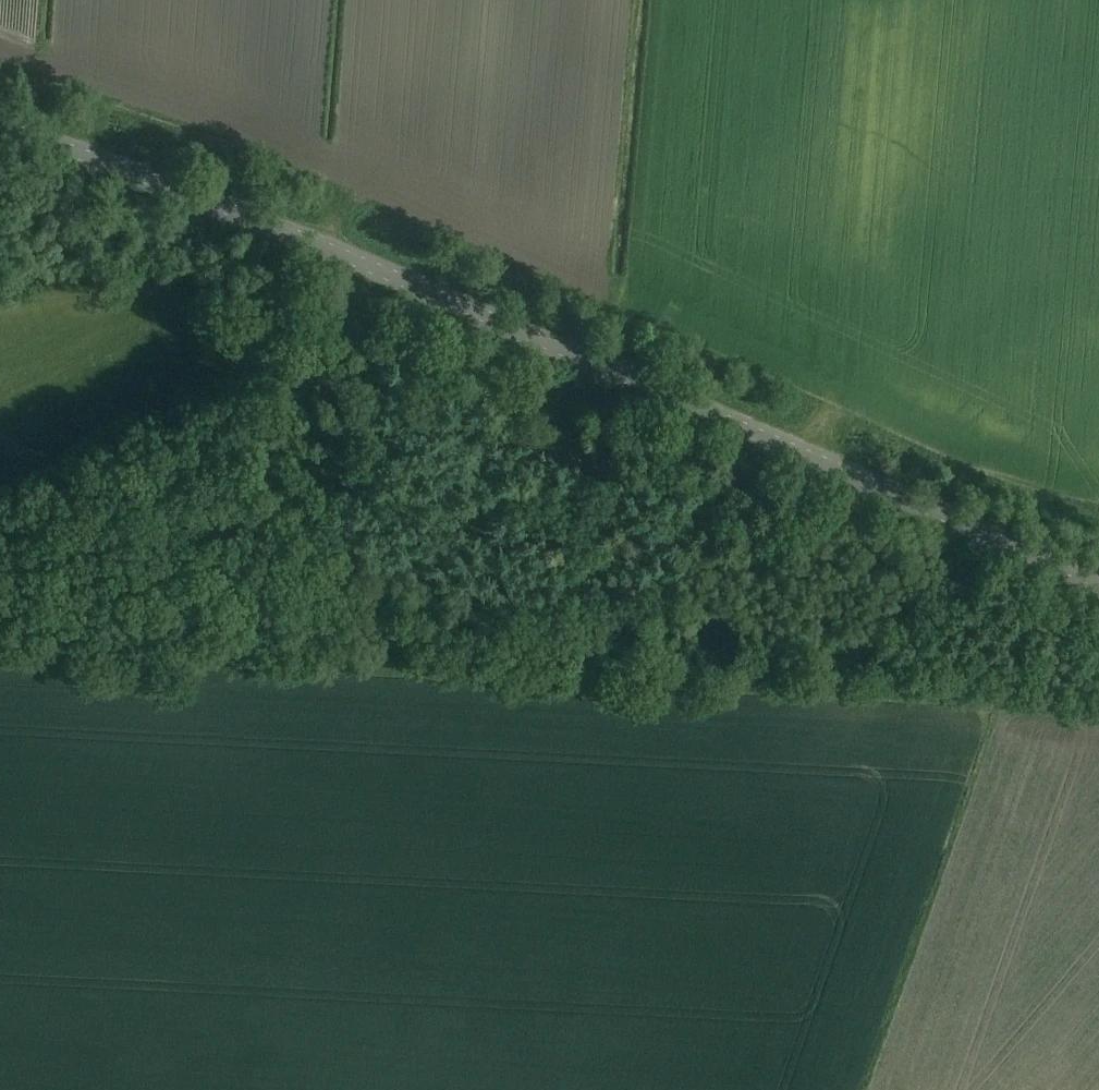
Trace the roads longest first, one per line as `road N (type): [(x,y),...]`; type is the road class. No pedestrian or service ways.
road 1 (tertiary): [(1098,582),(394,276),(0,123)]

